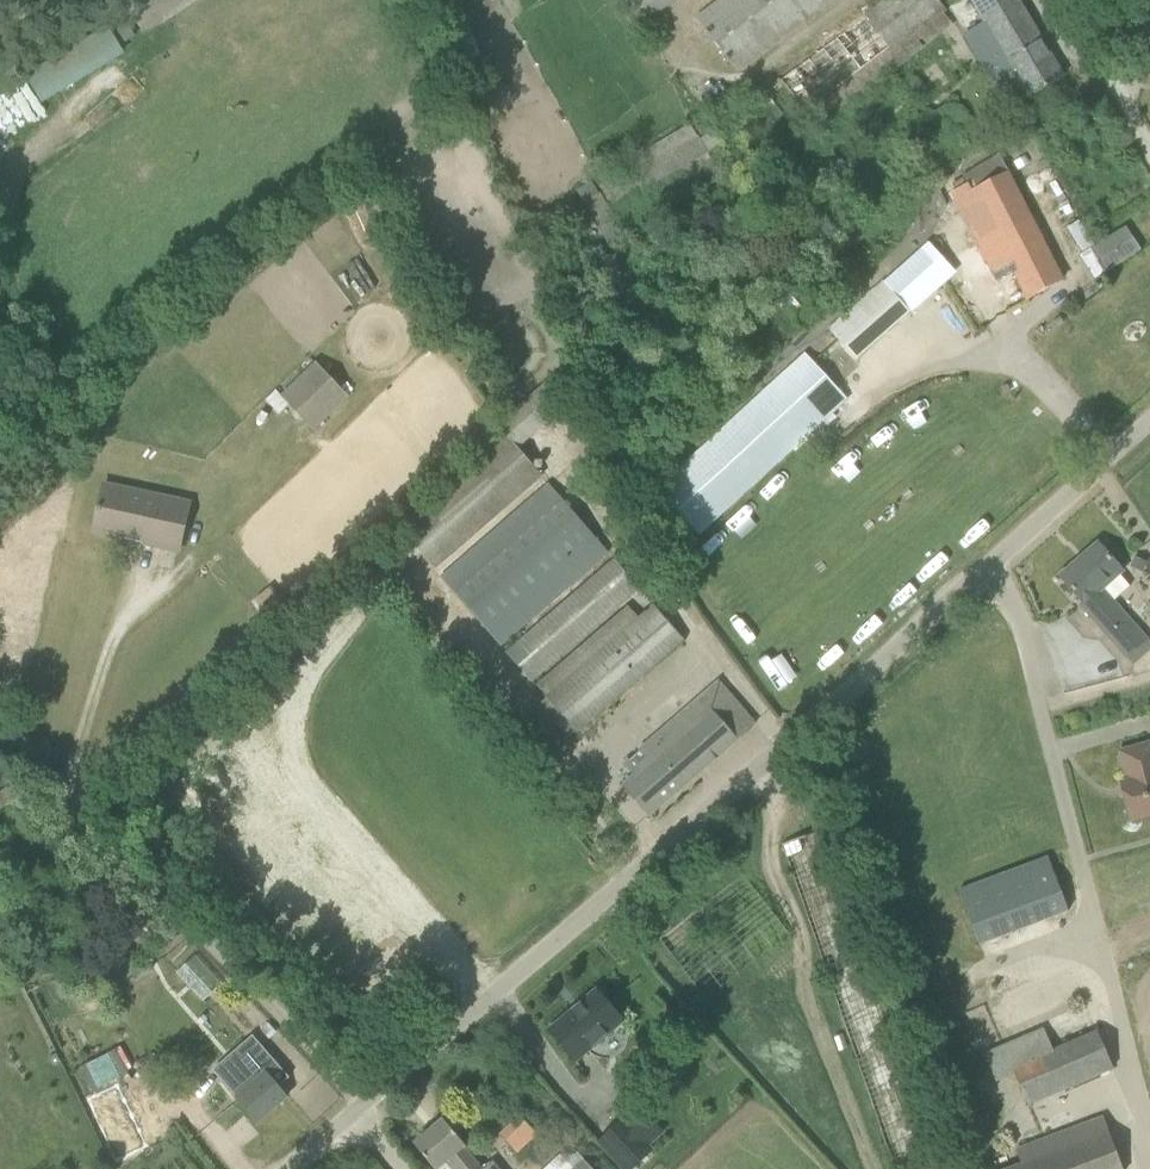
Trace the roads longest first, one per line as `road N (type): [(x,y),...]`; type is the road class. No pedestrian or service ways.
road 1 (unclassified): [(291,1168),(999,559)]
road 2 (unclassified): [(1149,1124),(999,559)]
road 3 (unclassified): [(999,559),(1149,424)]

